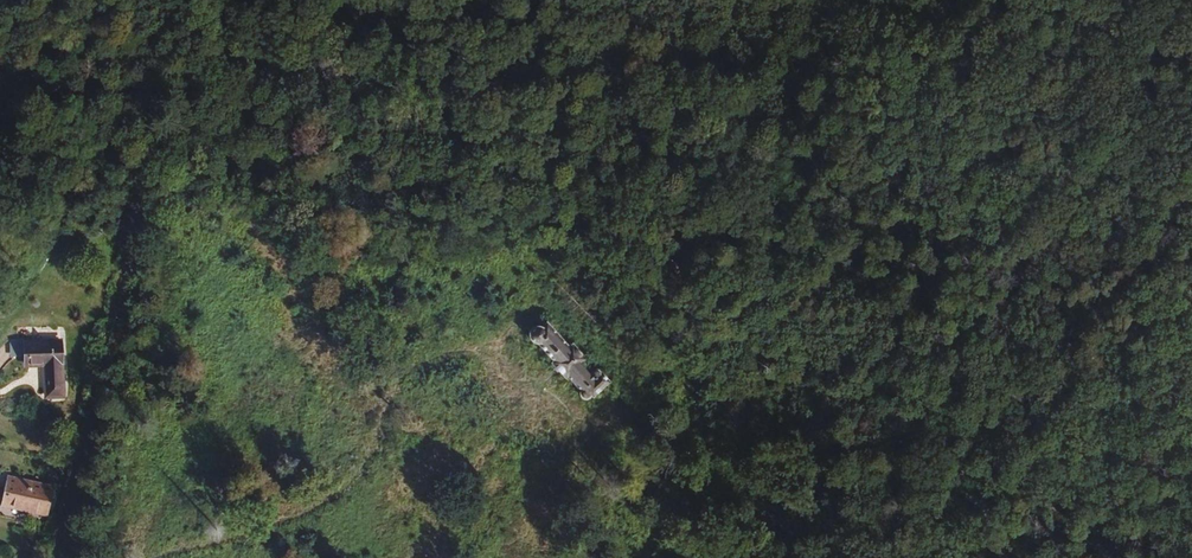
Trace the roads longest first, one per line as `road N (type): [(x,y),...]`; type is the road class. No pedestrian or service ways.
road 1 (track): [(584,419),(486,354),(456,348),(420,359),(390,394),(350,483),(278,527),(164,557)]

